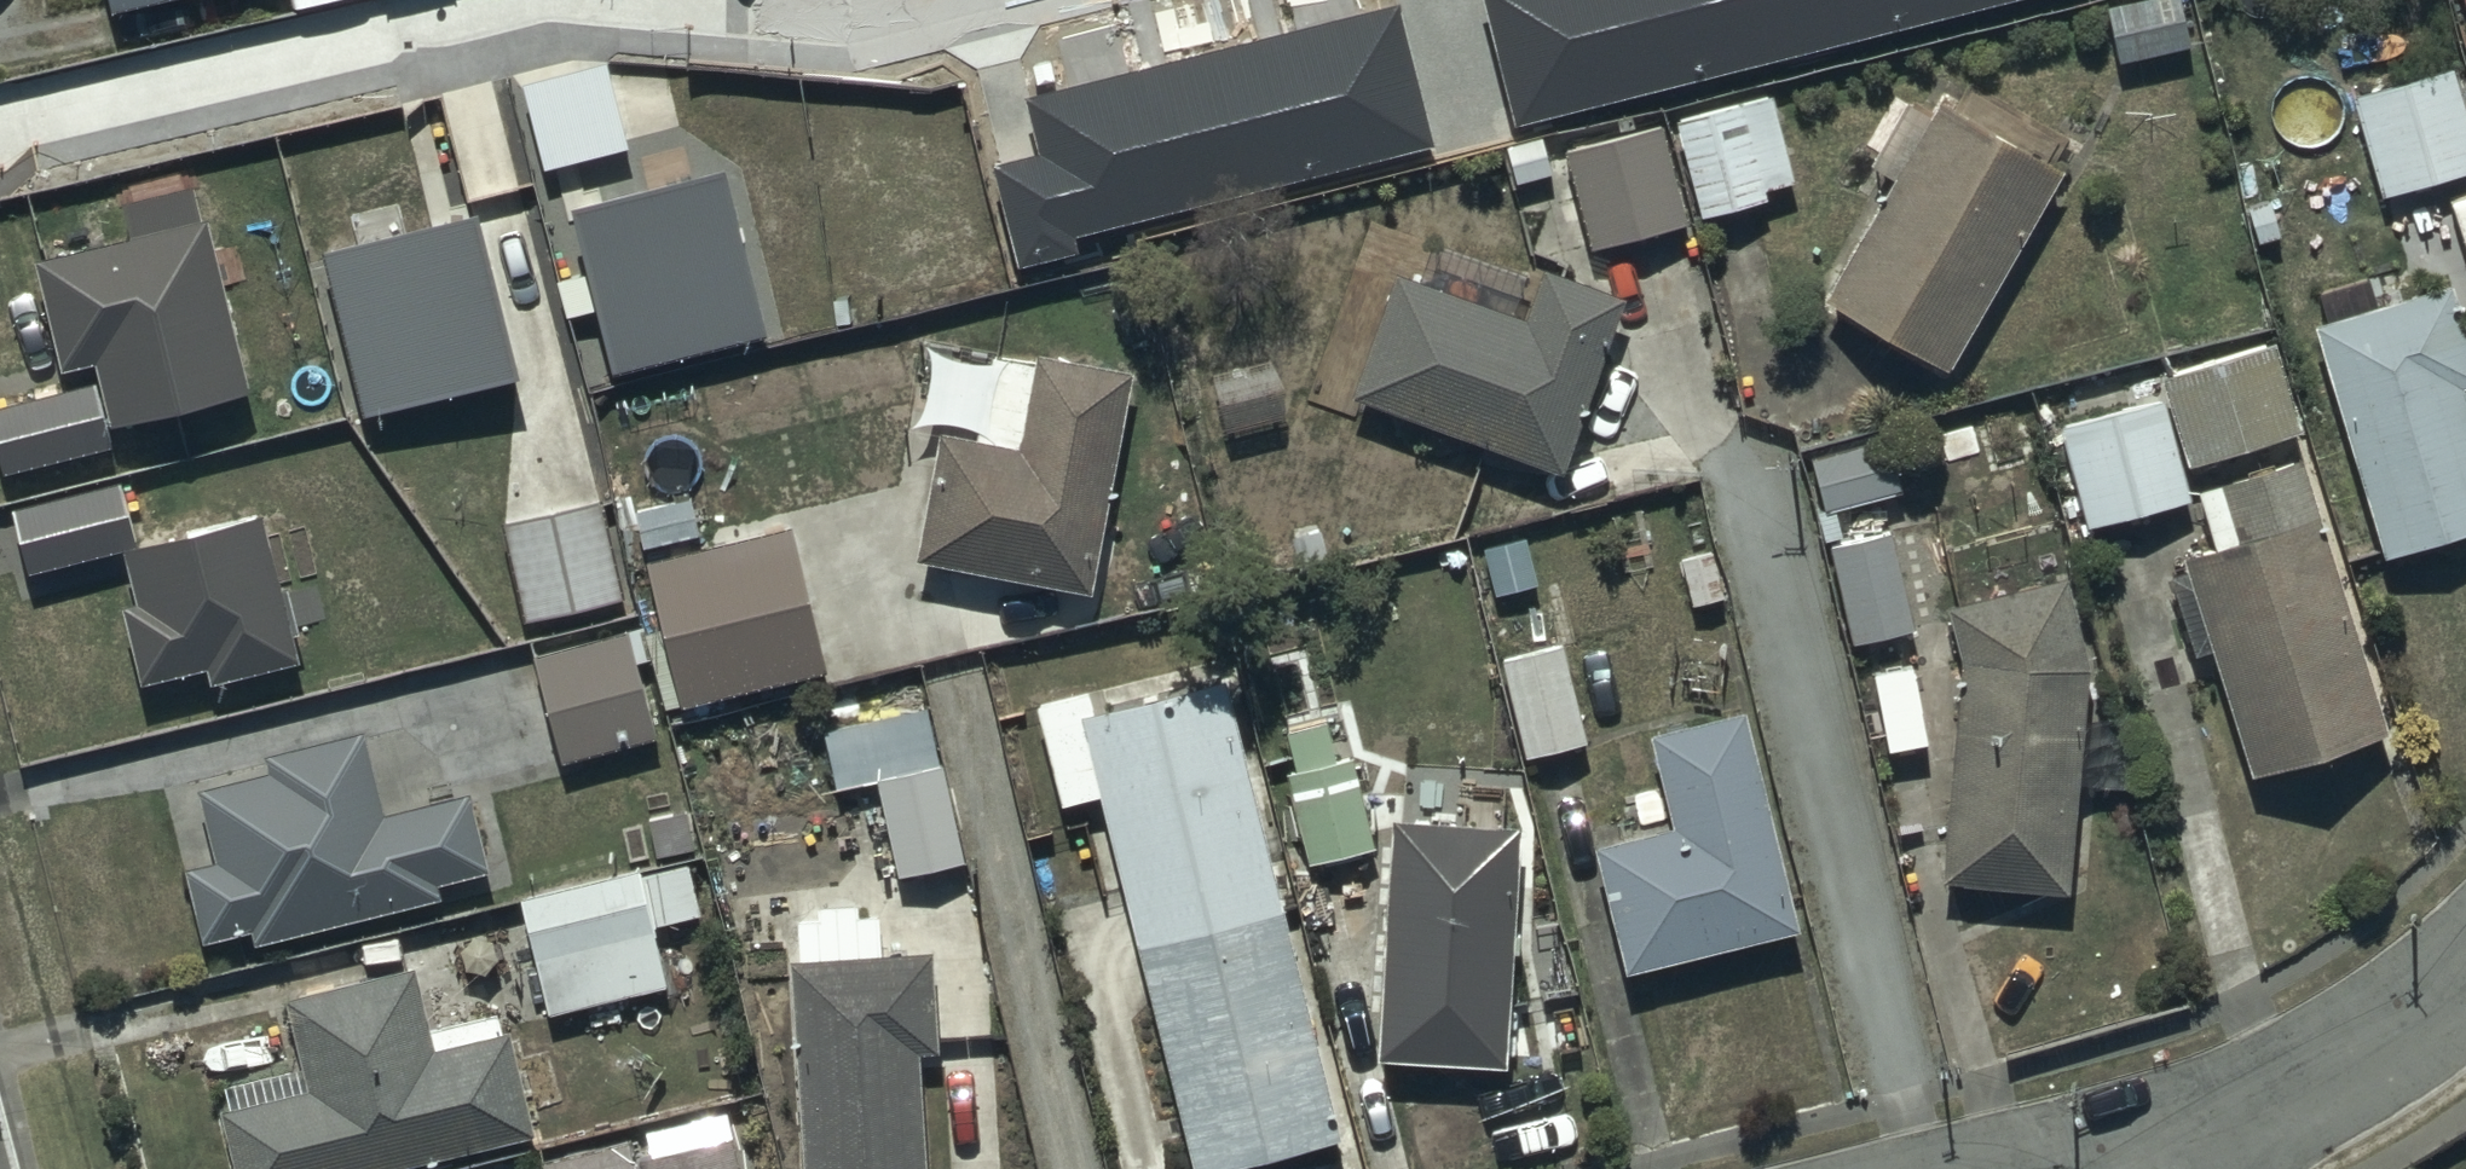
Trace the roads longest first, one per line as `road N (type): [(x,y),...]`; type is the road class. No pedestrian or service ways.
road 1 (residential): [(0,134),(441,26),(547,6),(648,0)]
road 2 (residential): [(2157,1152),(2339,1070),(2465,967)]
road 3 (residential): [(652,0),(962,7),(990,0)]

